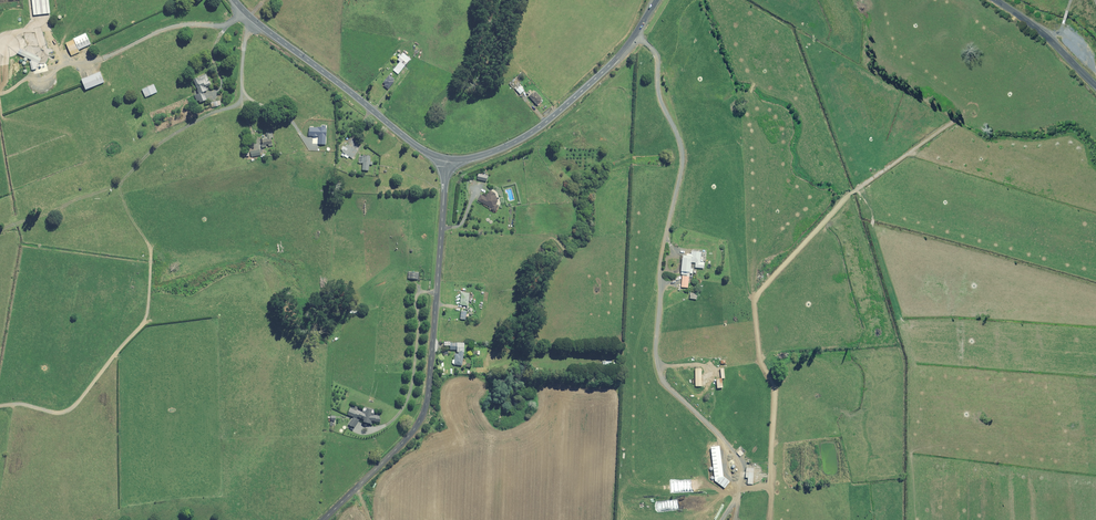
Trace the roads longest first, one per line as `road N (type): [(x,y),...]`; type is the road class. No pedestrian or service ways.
road 1 (unclassified): [(324,519),(423,416),(447,158)]
road 2 (tertiary): [(447,158),(494,152),(540,127),(620,55),(657,0)]
road 3 (tertiary): [(235,0),(417,146),(447,158)]
road 4 (tertiary): [(996,0),(1036,25),(1095,85)]

